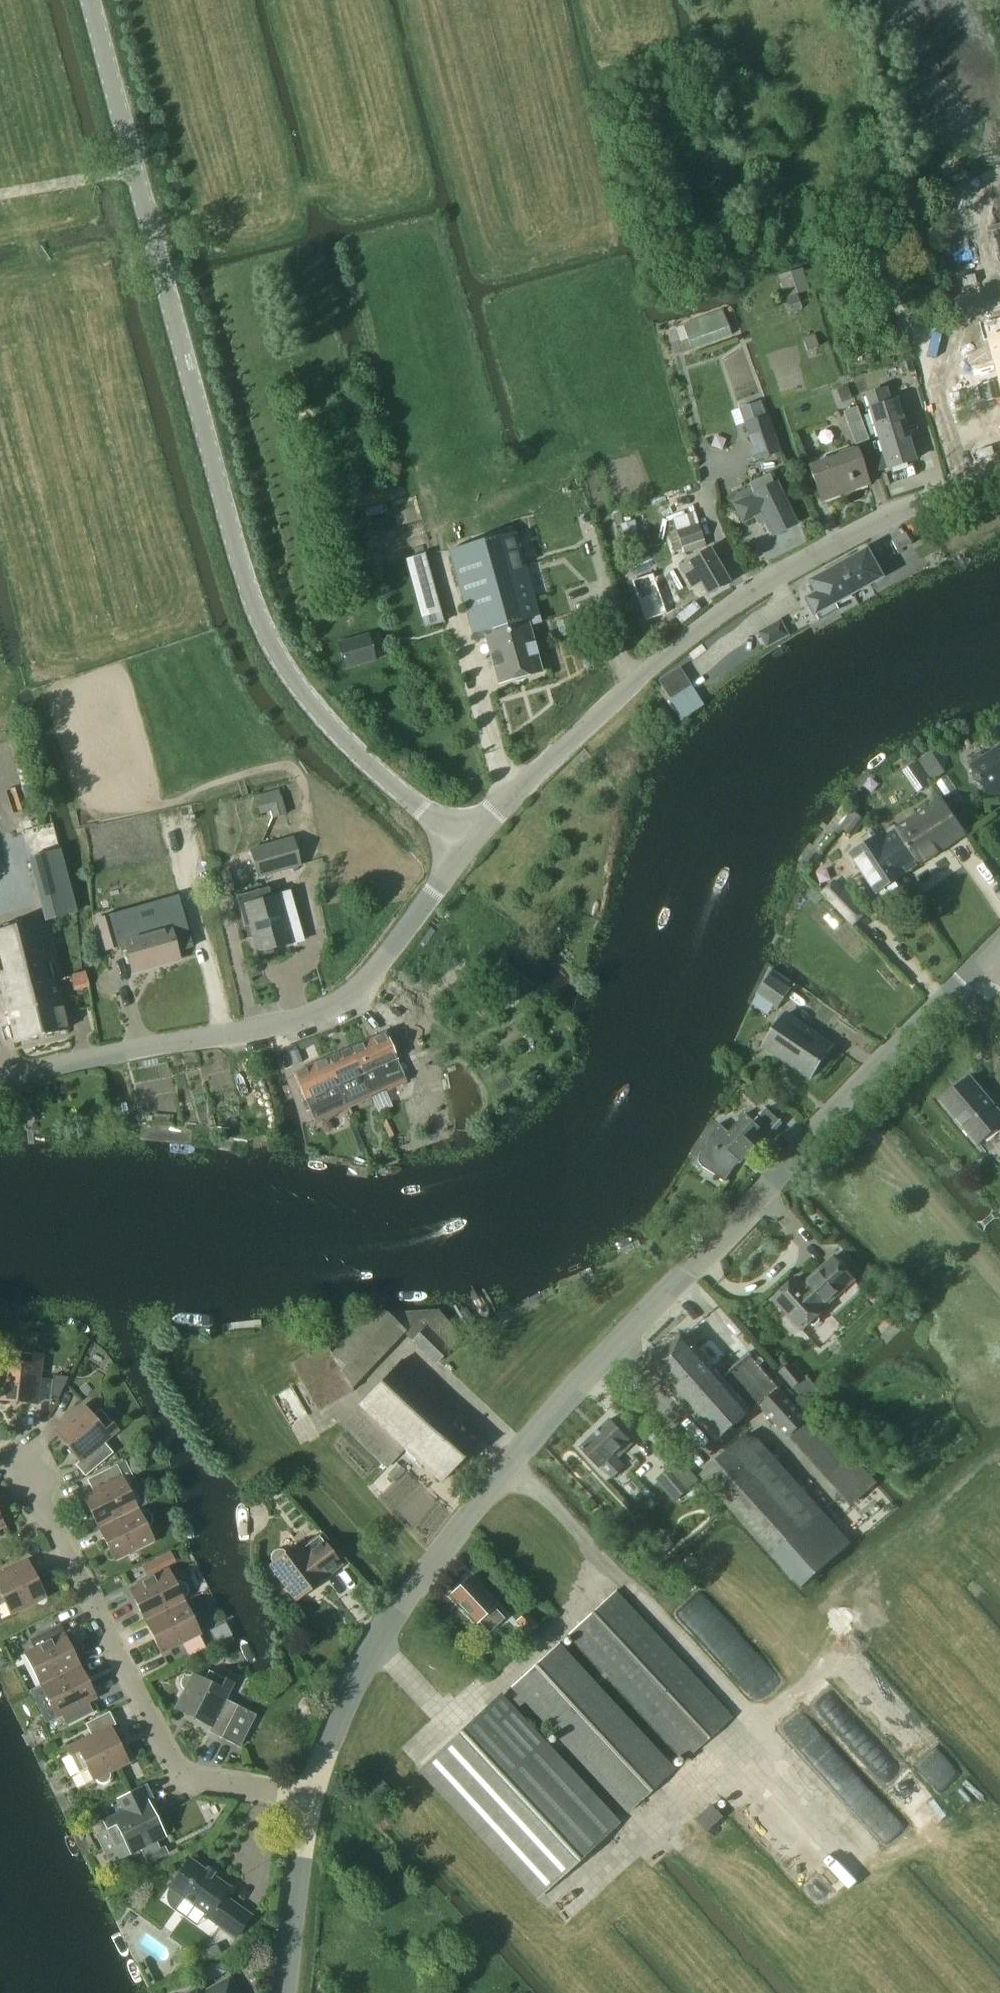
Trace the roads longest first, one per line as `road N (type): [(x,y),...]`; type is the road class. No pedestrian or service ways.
road 1 (tertiary): [(311,1799),(331,1733),(367,1660),(422,1577),(603,1362),(982,961)]
road 2 (unclassified): [(468,845),(326,722),(267,645),(87,0)]
road 3 (tertiary): [(468,845),(664,659),(876,521),(999,474)]
road 4 (tertiary): [(0,1082),(71,1061),(283,1025),(345,1001),(380,966),(468,845)]
road 5 (unclassified): [(311,1799),(180,1777),(15,1456)]
road 6 (track): [(999,1286),(848,1103)]
road 7 (tertiary): [(283,1992),(311,1799)]
road 8 (track): [(0,193),(133,170)]

